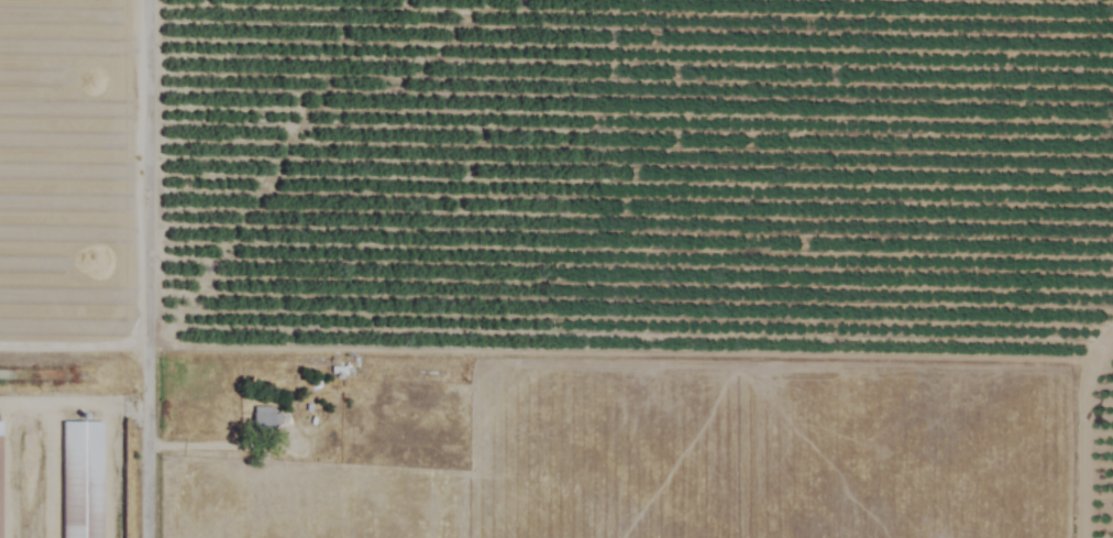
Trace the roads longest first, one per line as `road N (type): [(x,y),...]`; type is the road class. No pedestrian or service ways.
road 1 (residential): [(148,537),(148,0)]

